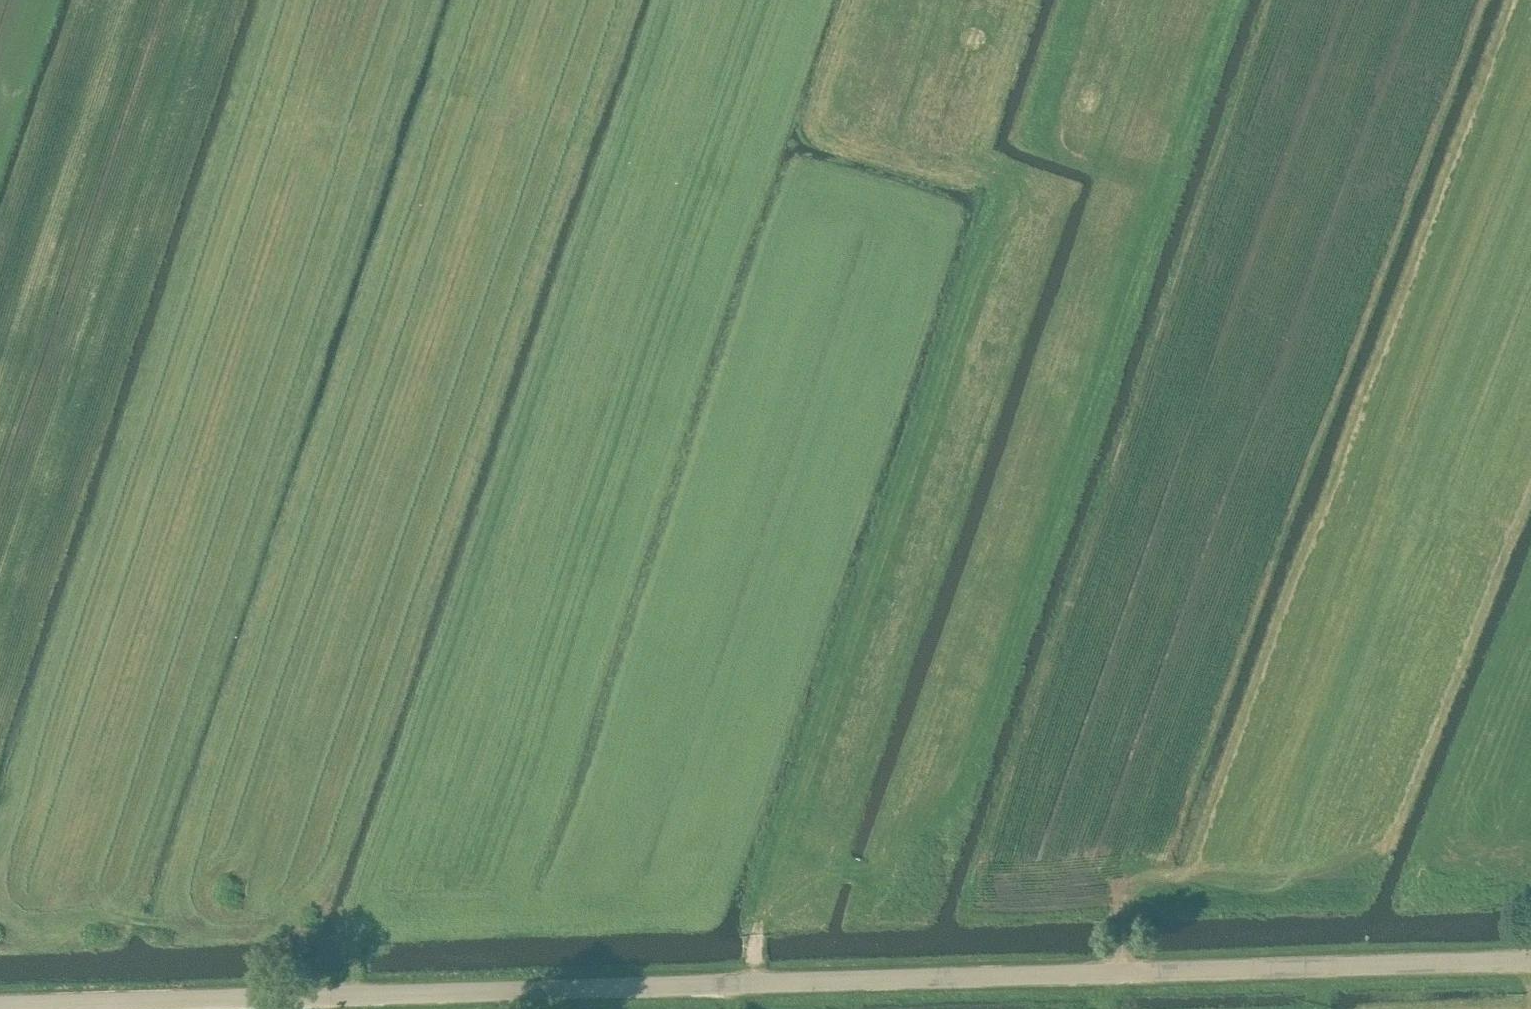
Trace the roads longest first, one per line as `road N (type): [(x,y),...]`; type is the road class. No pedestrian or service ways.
road 1 (unclassified): [(0,1002),(1530,962)]

